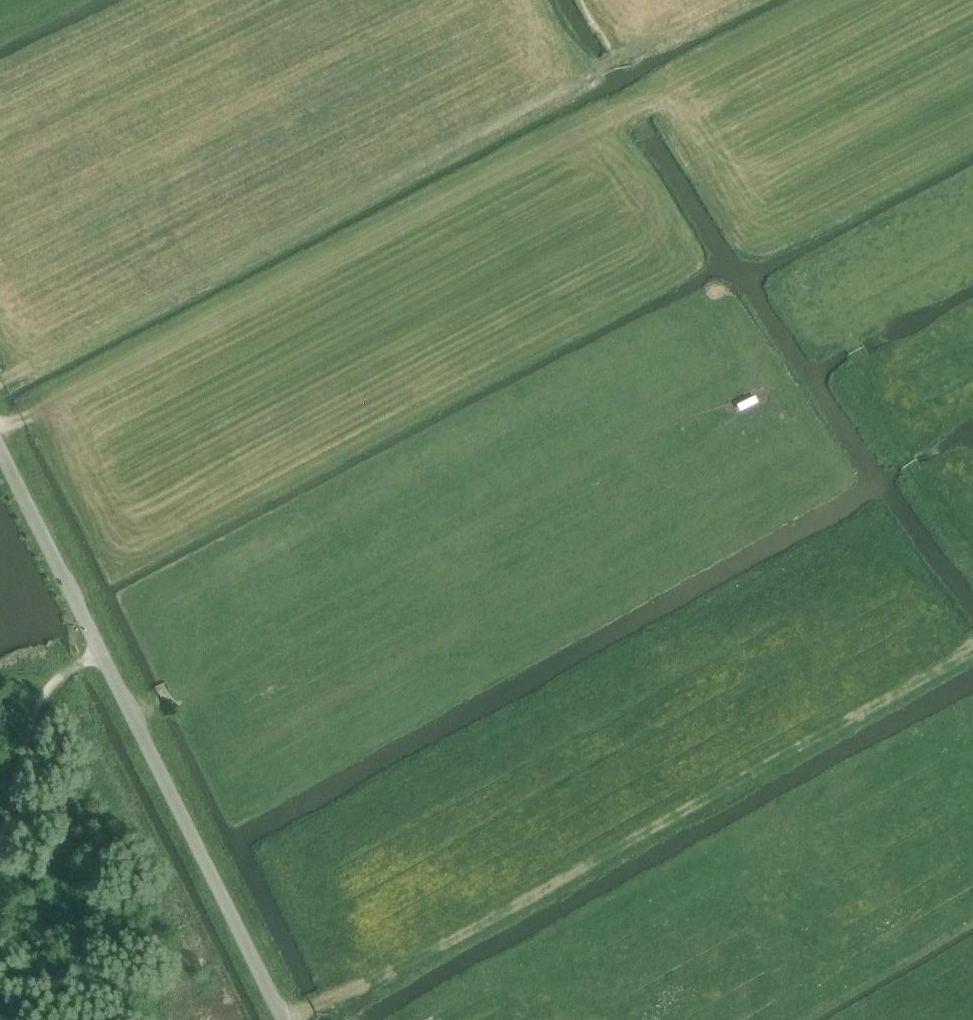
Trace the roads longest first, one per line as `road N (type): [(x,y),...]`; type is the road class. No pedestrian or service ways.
road 1 (unclassified): [(283,1019),(0,452)]

